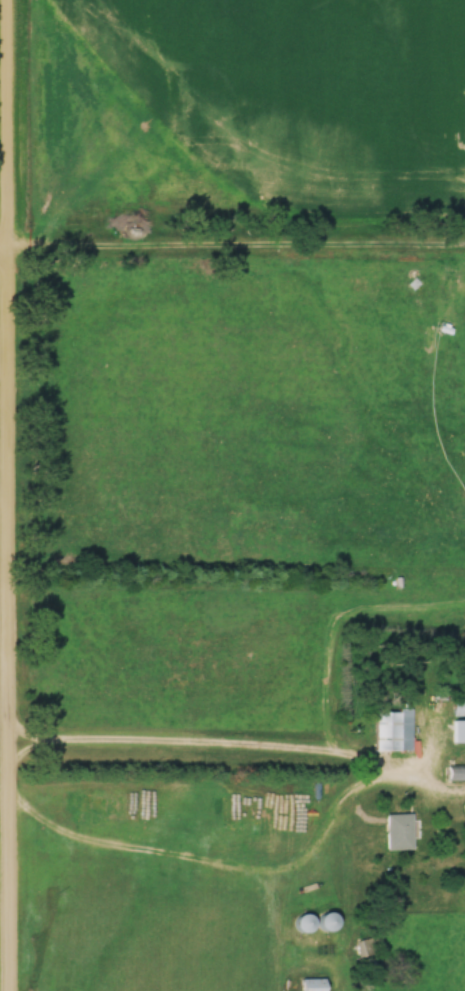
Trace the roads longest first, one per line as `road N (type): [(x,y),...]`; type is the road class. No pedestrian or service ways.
road 1 (residential): [(8,990),(10,0)]
road 2 (residential): [(464,252),(0,255)]

